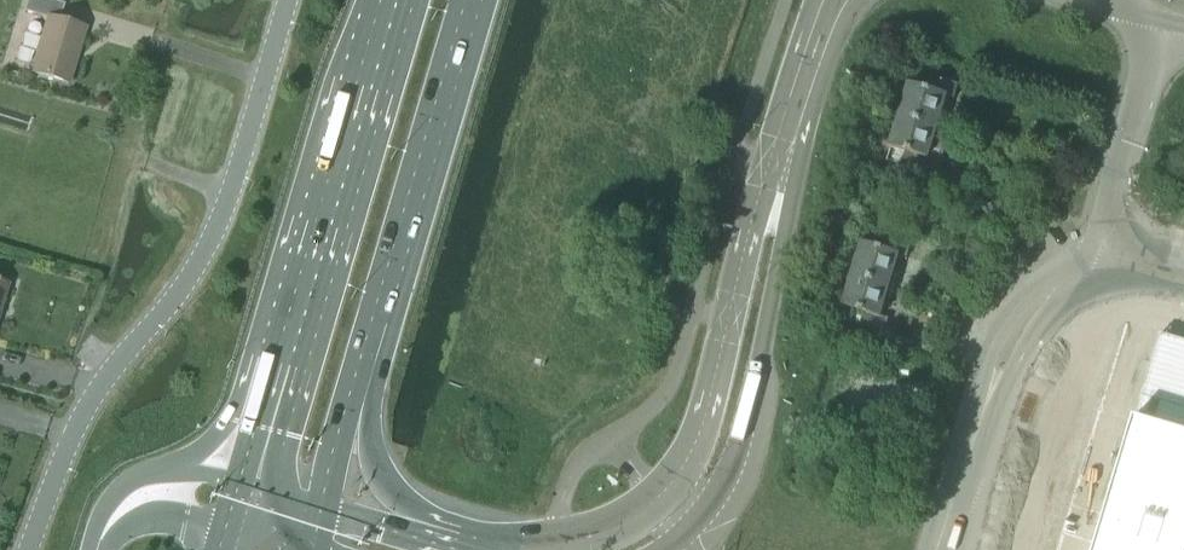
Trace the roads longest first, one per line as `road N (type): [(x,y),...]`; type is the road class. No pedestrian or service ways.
road 1 (unclassified): [(288,0),(208,241),(86,410),(29,549)]
road 2 (primary): [(388,0),(243,483)]
road 3 (unclassified): [(783,157),(750,231),(693,452),(657,500),(623,523),(543,547)]
road 4 (primary): [(357,419),(479,0)]
road 5 (unclassified): [(671,549),(729,470),(756,378),(786,240),(783,157)]
road 6 (unclassified): [(243,483),(174,468),(140,477),(102,512),(94,549)]
road 7 (unclassified): [(783,157),(833,0)]
road 8 (unclassified): [(102,549),(155,516),(230,528)]
road 9 (unclassified): [(425,532),(378,475),(357,419)]

